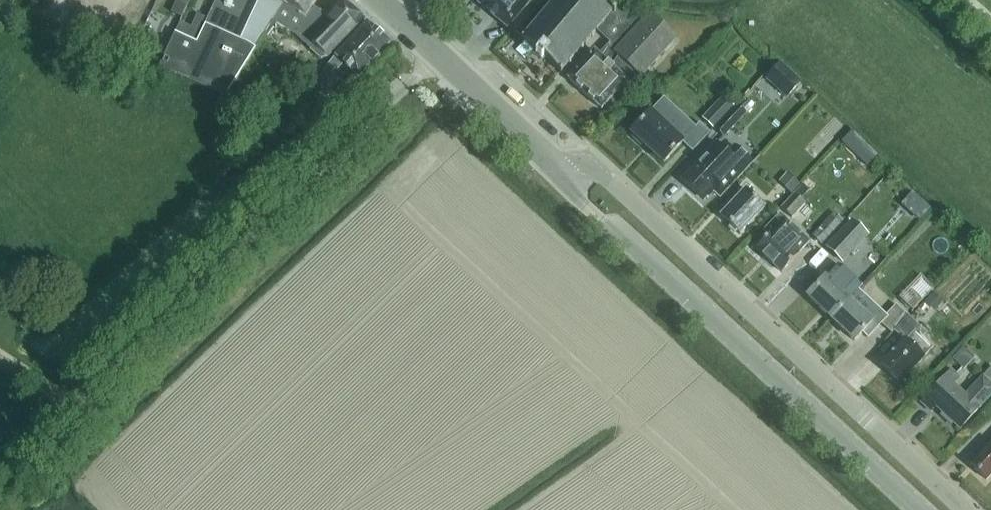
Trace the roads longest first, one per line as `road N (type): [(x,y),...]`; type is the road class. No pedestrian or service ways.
road 1 (residential): [(965,509),(595,168),(559,168)]
road 2 (secondary): [(918,509),(581,201),(559,168)]
road 3 (secondary): [(559,168),(379,0)]

